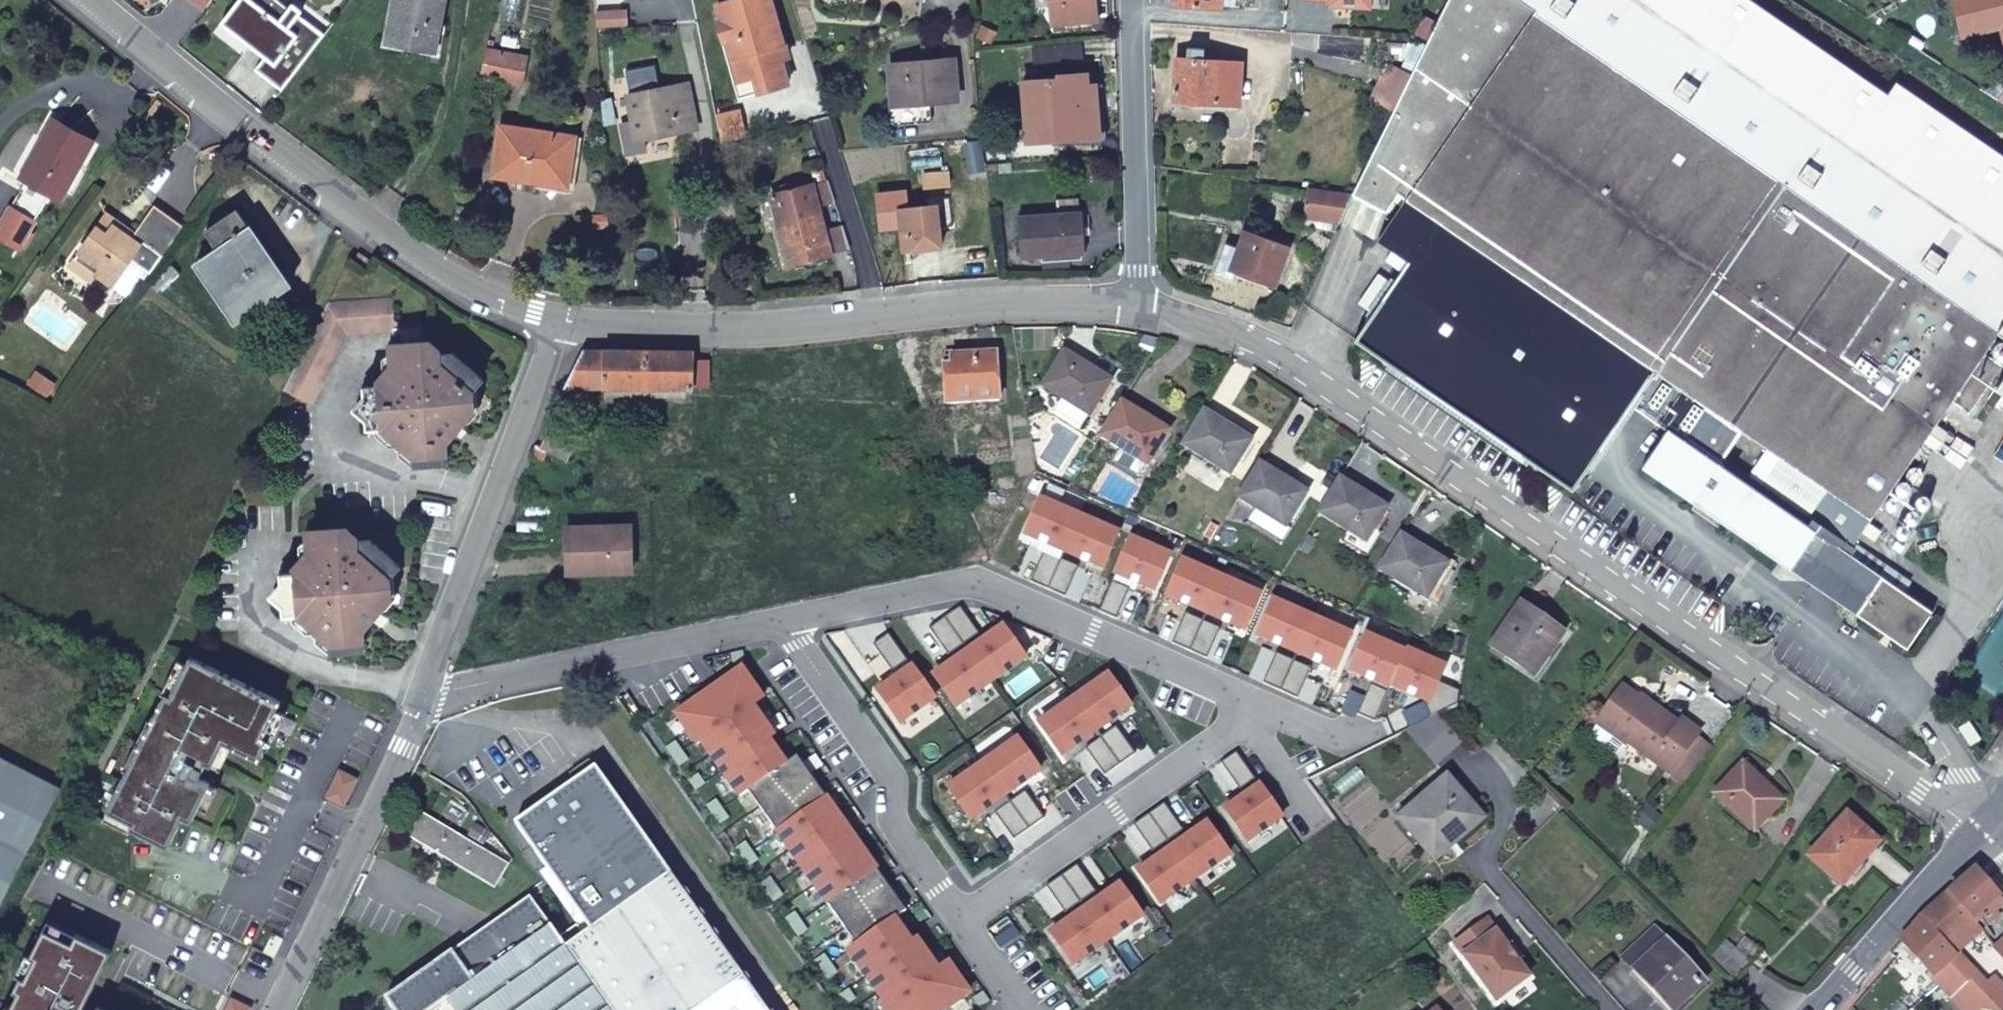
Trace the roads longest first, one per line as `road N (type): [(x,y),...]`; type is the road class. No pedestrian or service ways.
road 1 (residential): [(1139,304),(1259,335),(1984,828)]
road 2 (residential): [(94,0),(382,228),(484,293),(568,318)]
road 3 (residential): [(568,318),(763,327),(1011,298),(1139,304)]
road 4 (residential): [(1267,708),(994,588),(955,582),(783,622)]
road 5 (residential): [(568,318),(419,706)]
road 6 (residential): [(783,622),(419,706)]
road 7 (residential): [(961,912),(1267,708)]
road 8 (residential): [(783,622),(895,785),(895,825),(961,912)]
road 9 (residential): [(419,706),(271,1009)]
road 10 (residential): [(1135,0),(1139,304)]
road 11 (secondary): [(1984,828),(1814,1009)]
road 12 (residential): [(1616,1009),(1503,882)]

